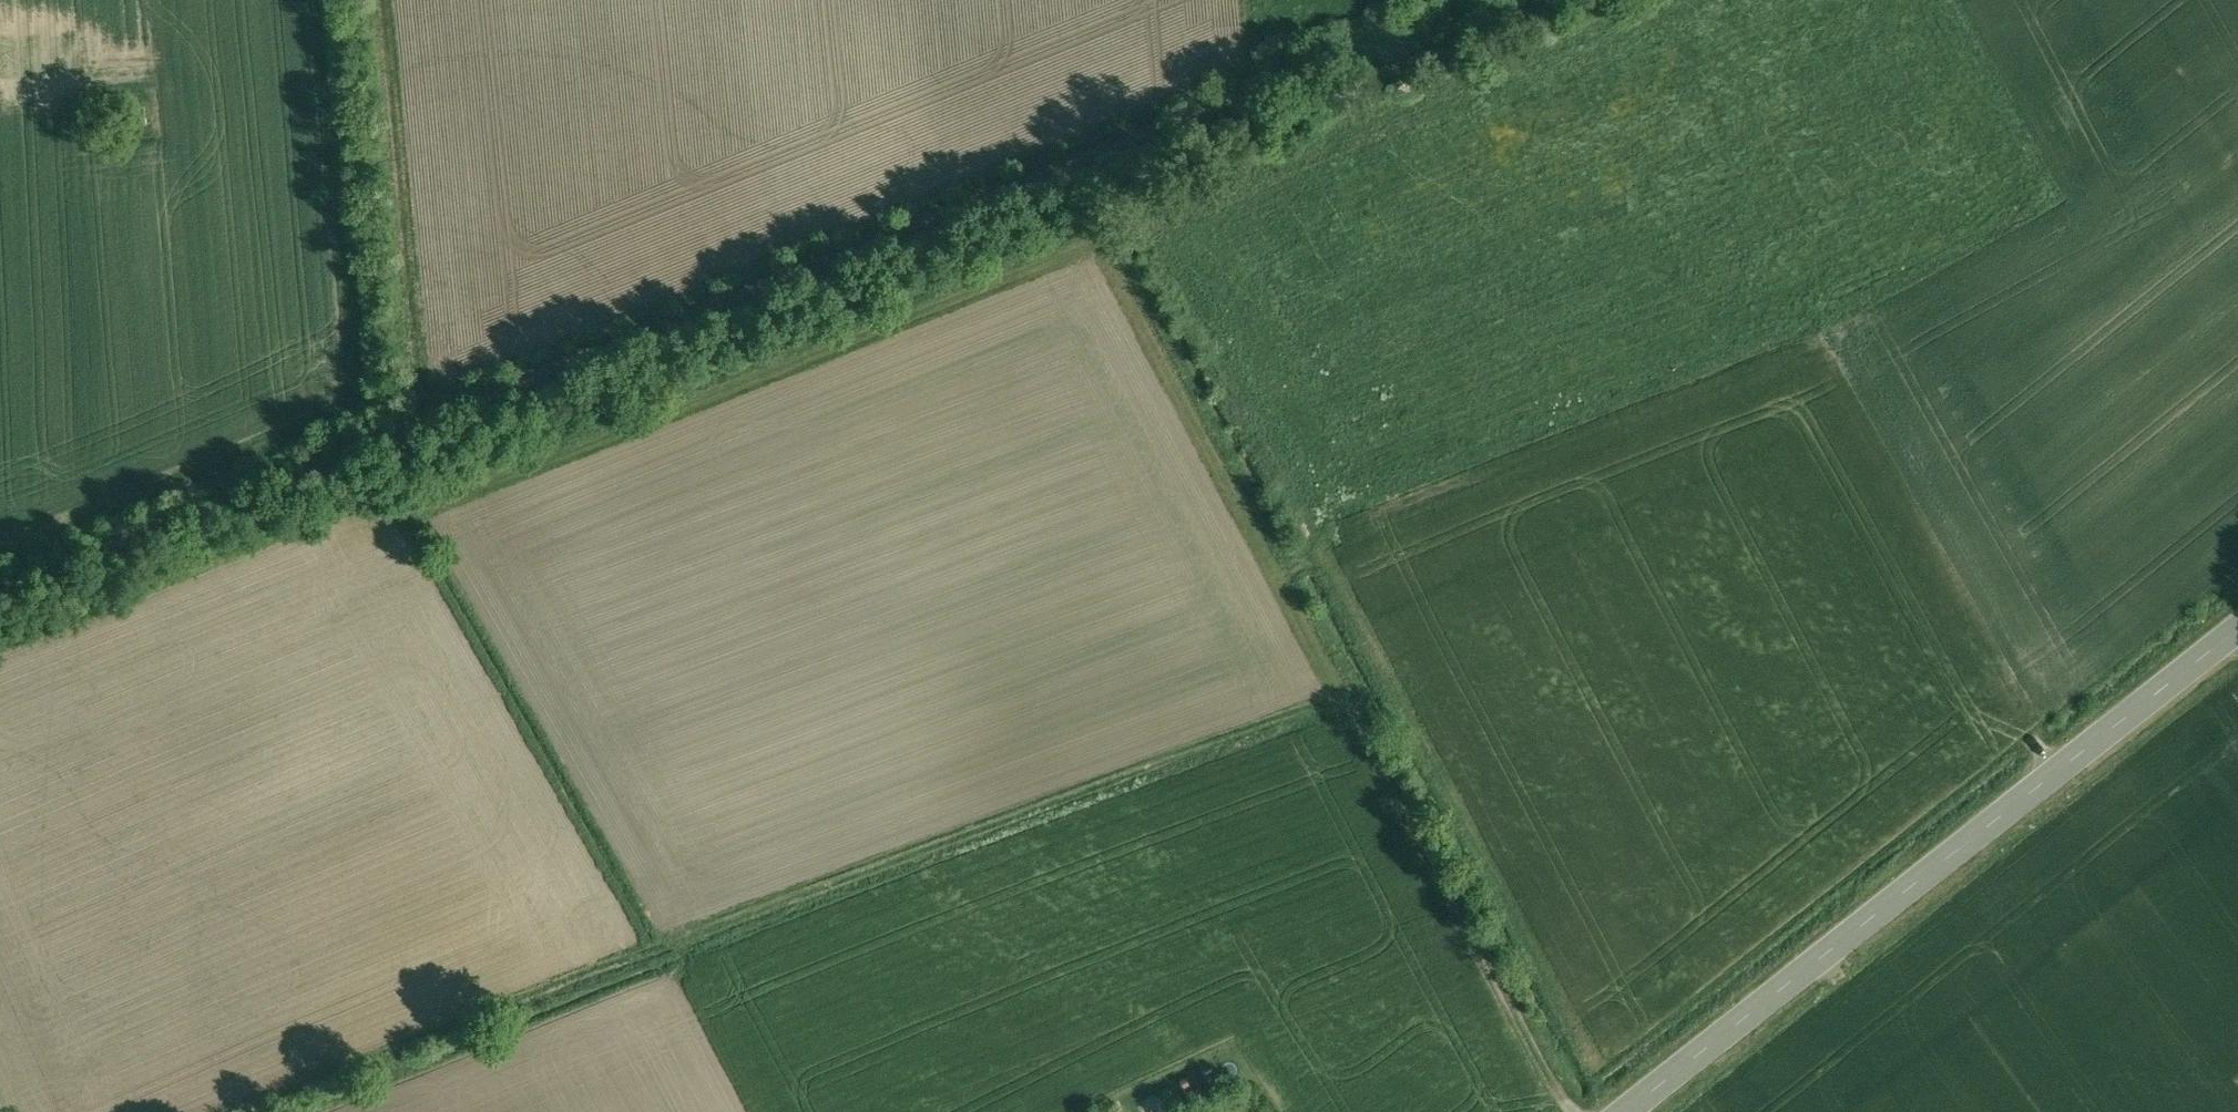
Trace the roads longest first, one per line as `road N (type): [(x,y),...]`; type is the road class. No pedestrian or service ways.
road 1 (track): [(1557,1111),(1342,726),(1325,709),(1295,712),(1013,812)]
road 2 (tertiary): [(2237,628),(1624,1111)]

